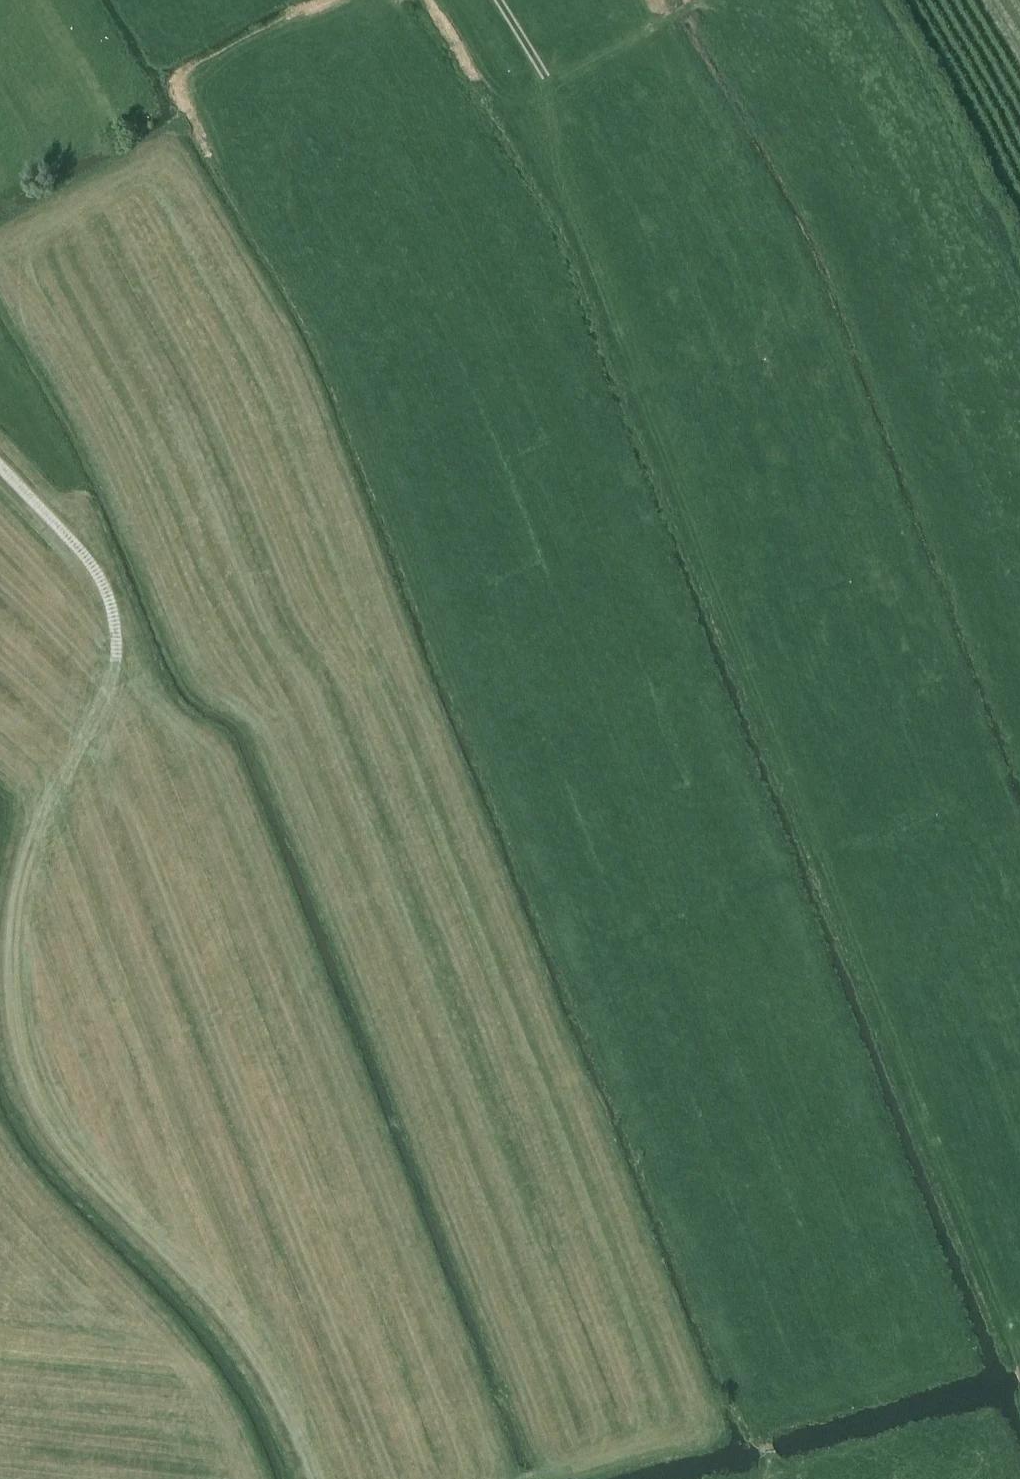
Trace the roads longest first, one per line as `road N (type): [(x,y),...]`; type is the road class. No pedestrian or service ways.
road 1 (track): [(321,1478),(277,1361),(63,1126),(25,1047),(21,928),(96,747),(117,642),(111,597),(0,466)]

